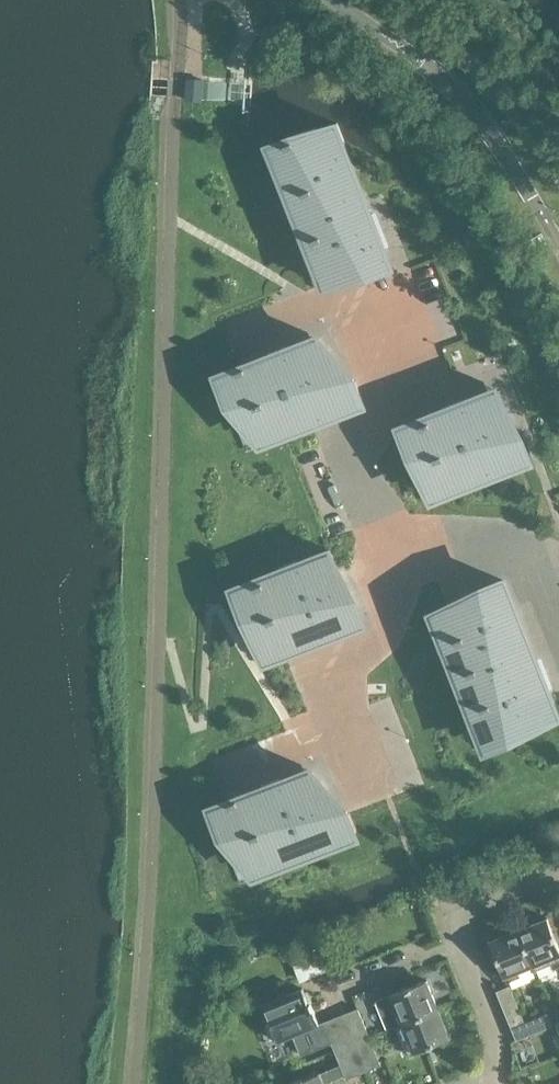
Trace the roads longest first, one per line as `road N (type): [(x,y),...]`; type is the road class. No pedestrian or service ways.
road 1 (tertiary): [(333,0),(462,95),(558,244)]
road 2 (tertiary): [(558,167),(487,78),(393,0)]
road 3 (residential): [(230,342),(303,314),(368,340),(389,372),(376,417)]
road 4 (residential): [(359,725),(345,683),(388,628),(397,586),(392,543)]
road 5 (residential): [(558,867),(445,913),(457,942)]
road 6 (residential): [(392,543),(485,543),(538,562)]
road 7 (residential): [(224,778),(359,725)]
road 8 (residential): [(376,417),(363,441),(362,471),(392,543)]
road 9 (residential): [(494,1070),(491,1032),(457,942)]
road 10 (residential): [(376,417),(500,370)]
road 11 (residential): [(341,986),(457,942)]

